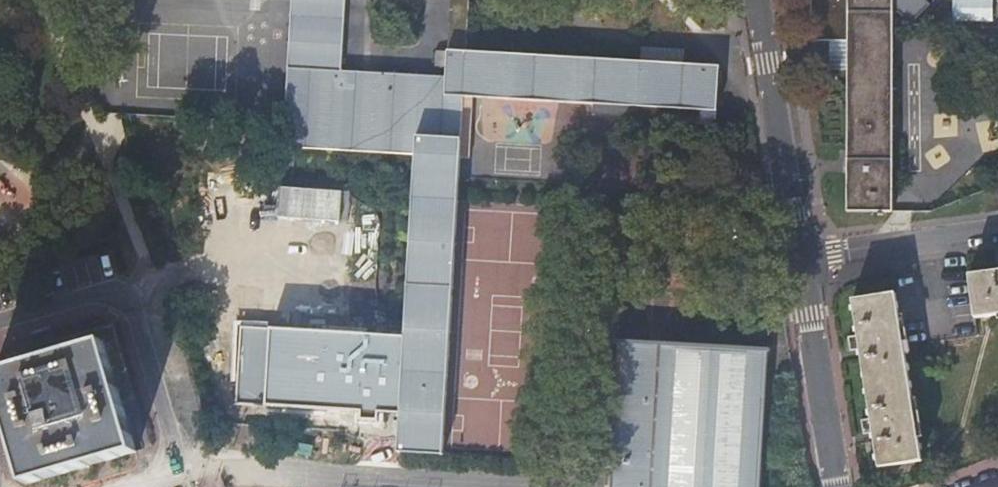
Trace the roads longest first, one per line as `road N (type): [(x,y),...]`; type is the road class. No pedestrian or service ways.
road 1 (residential): [(135,486),(155,481),(173,446),(124,301),(109,297),(0,326)]
road 2 (residential): [(795,262),(754,0)]
road 3 (residential): [(834,486),(795,262)]
road 4 (residential): [(997,231),(795,262)]

